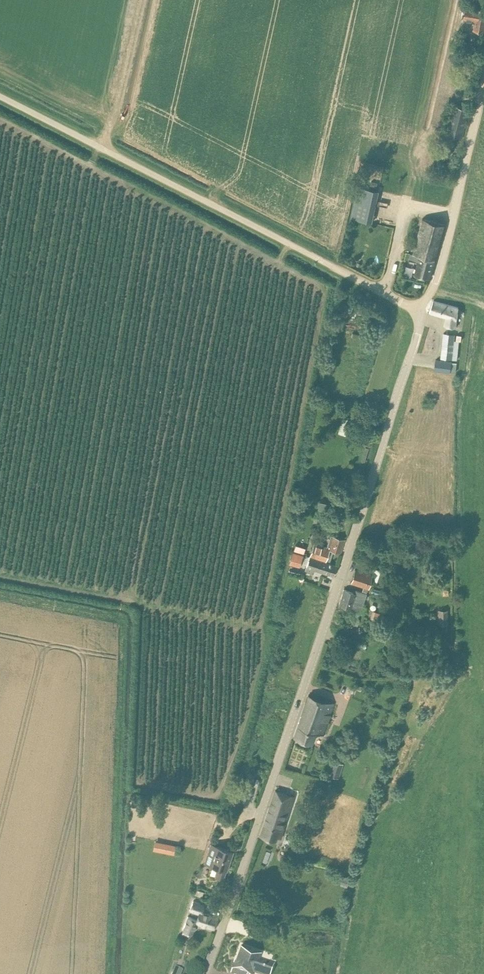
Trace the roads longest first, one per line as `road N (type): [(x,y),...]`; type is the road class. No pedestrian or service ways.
road 1 (tertiary): [(203,973),(423,313)]
road 2 (unclassified): [(423,313),(0,96)]
road 3 (tertiary): [(423,313),(448,246),(483,73)]

